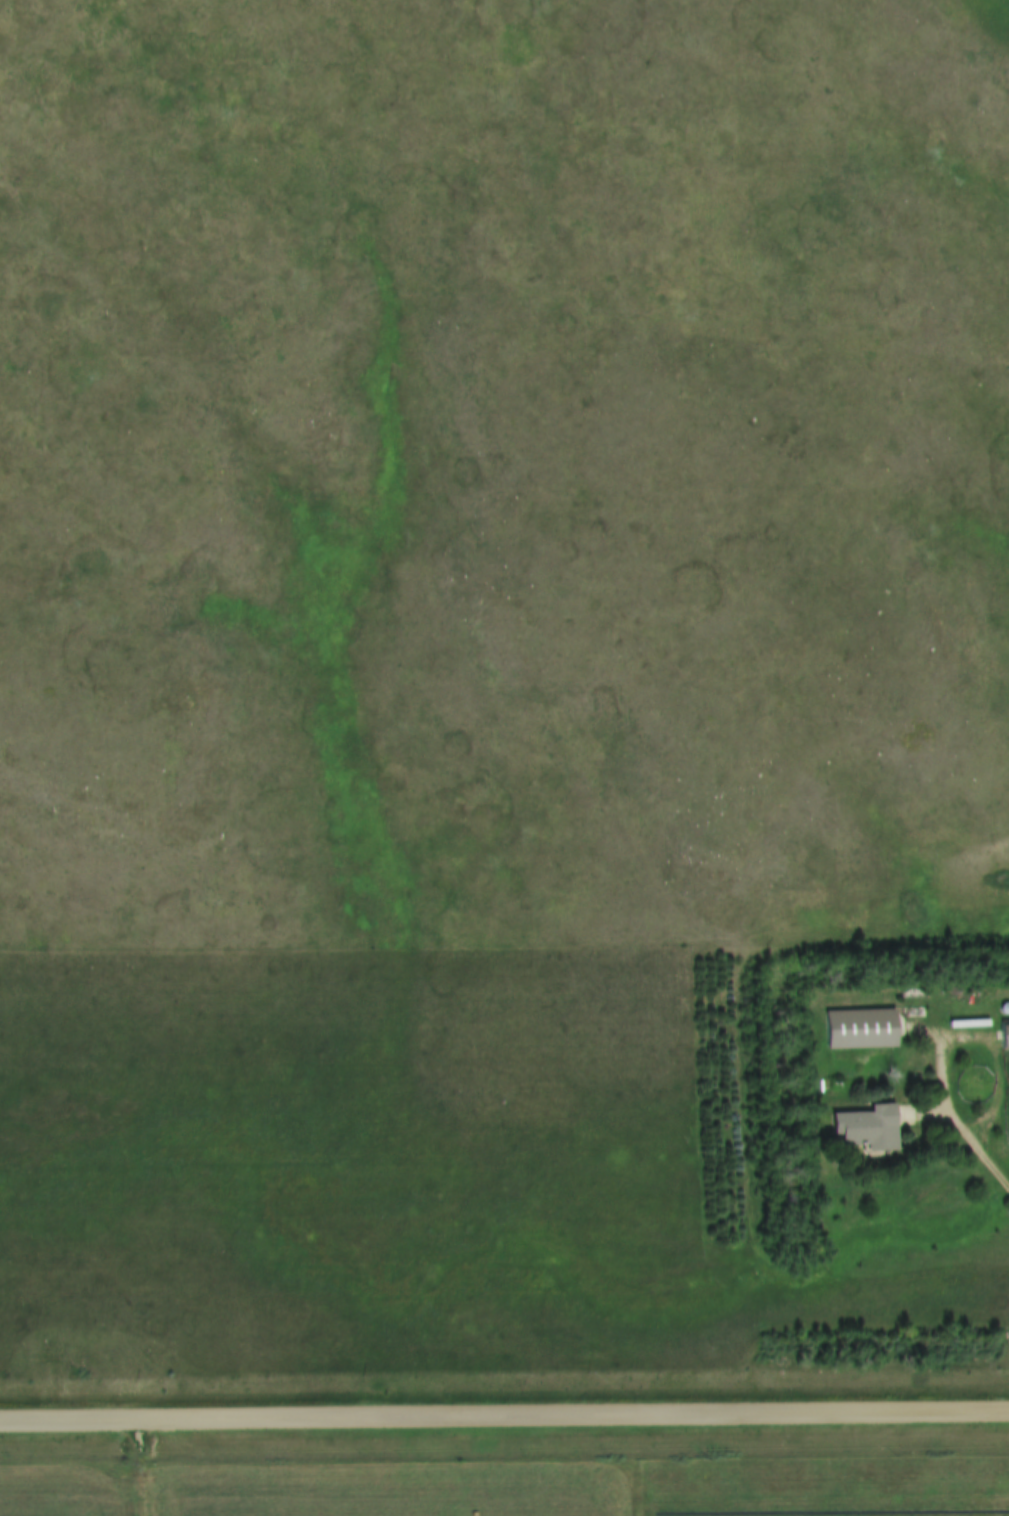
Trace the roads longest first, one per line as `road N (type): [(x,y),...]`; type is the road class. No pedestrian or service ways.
road 1 (residential): [(0,1424),(1008,1416)]

